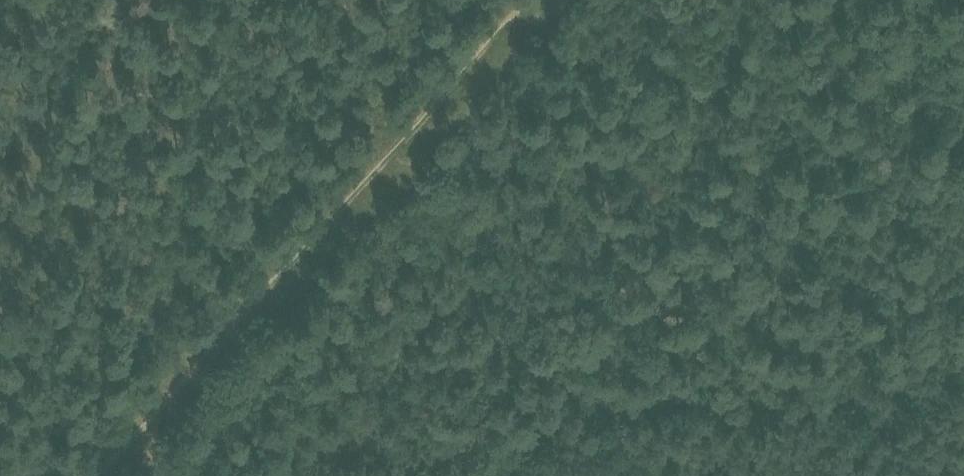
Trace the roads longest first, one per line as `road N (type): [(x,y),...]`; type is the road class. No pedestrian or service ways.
road 1 (track): [(85,475),(518,0)]

